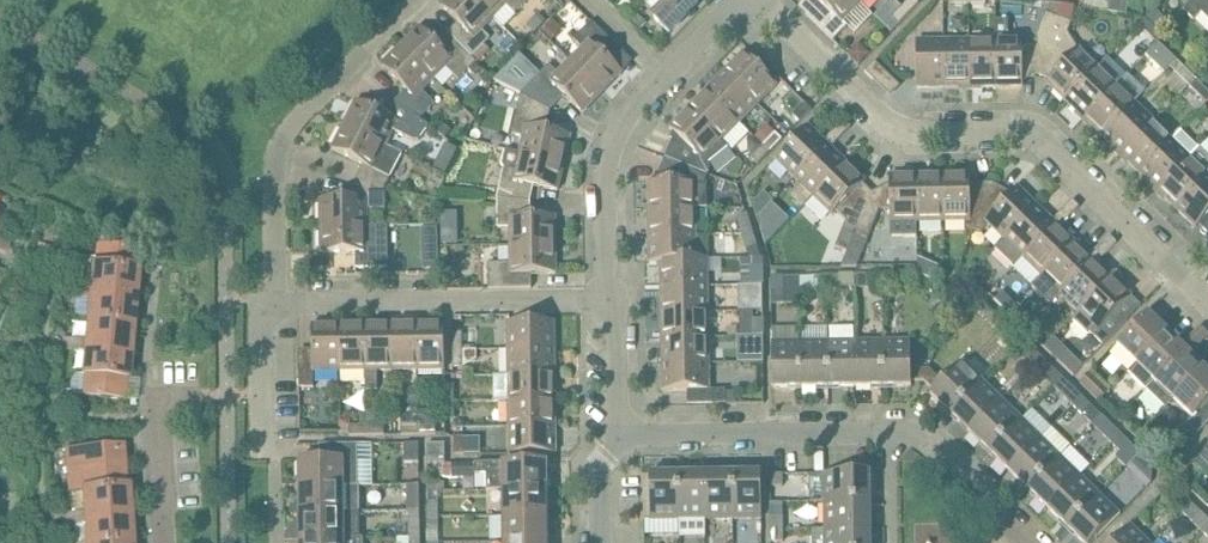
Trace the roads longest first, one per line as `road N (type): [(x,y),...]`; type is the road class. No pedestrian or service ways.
road 1 (residential): [(1207,303),(1032,130),(900,130),(764,0)]
road 2 (residential): [(632,434),(911,431),(1033,542)]
road 3 (residential): [(413,0),(293,118),(279,144),(272,302)]
road 4 (residential): [(272,302),(608,299)]
road 5 (residential): [(608,299),(611,147),(625,115),(664,74)]
road 6 (residential): [(632,434),(616,413),(608,299)]
road 7 (residential): [(168,542),(164,405)]
road 8 (residential): [(270,438),(272,302)]
road 9 (residential): [(602,542),(601,459),(632,434)]

